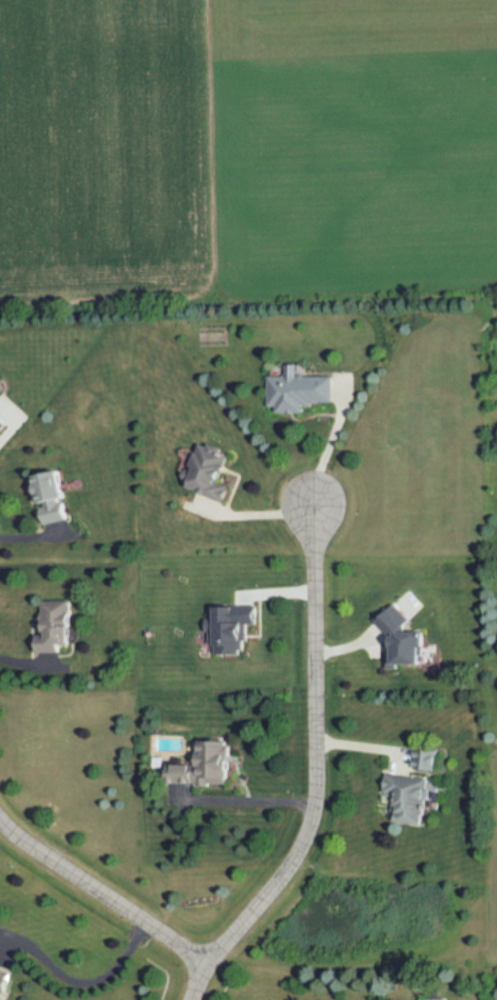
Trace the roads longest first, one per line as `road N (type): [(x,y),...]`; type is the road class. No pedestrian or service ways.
road 1 (residential): [(185,999),(204,964),(274,884),(307,821),(314,500)]
road 2 (residential): [(204,964),(0,821)]

